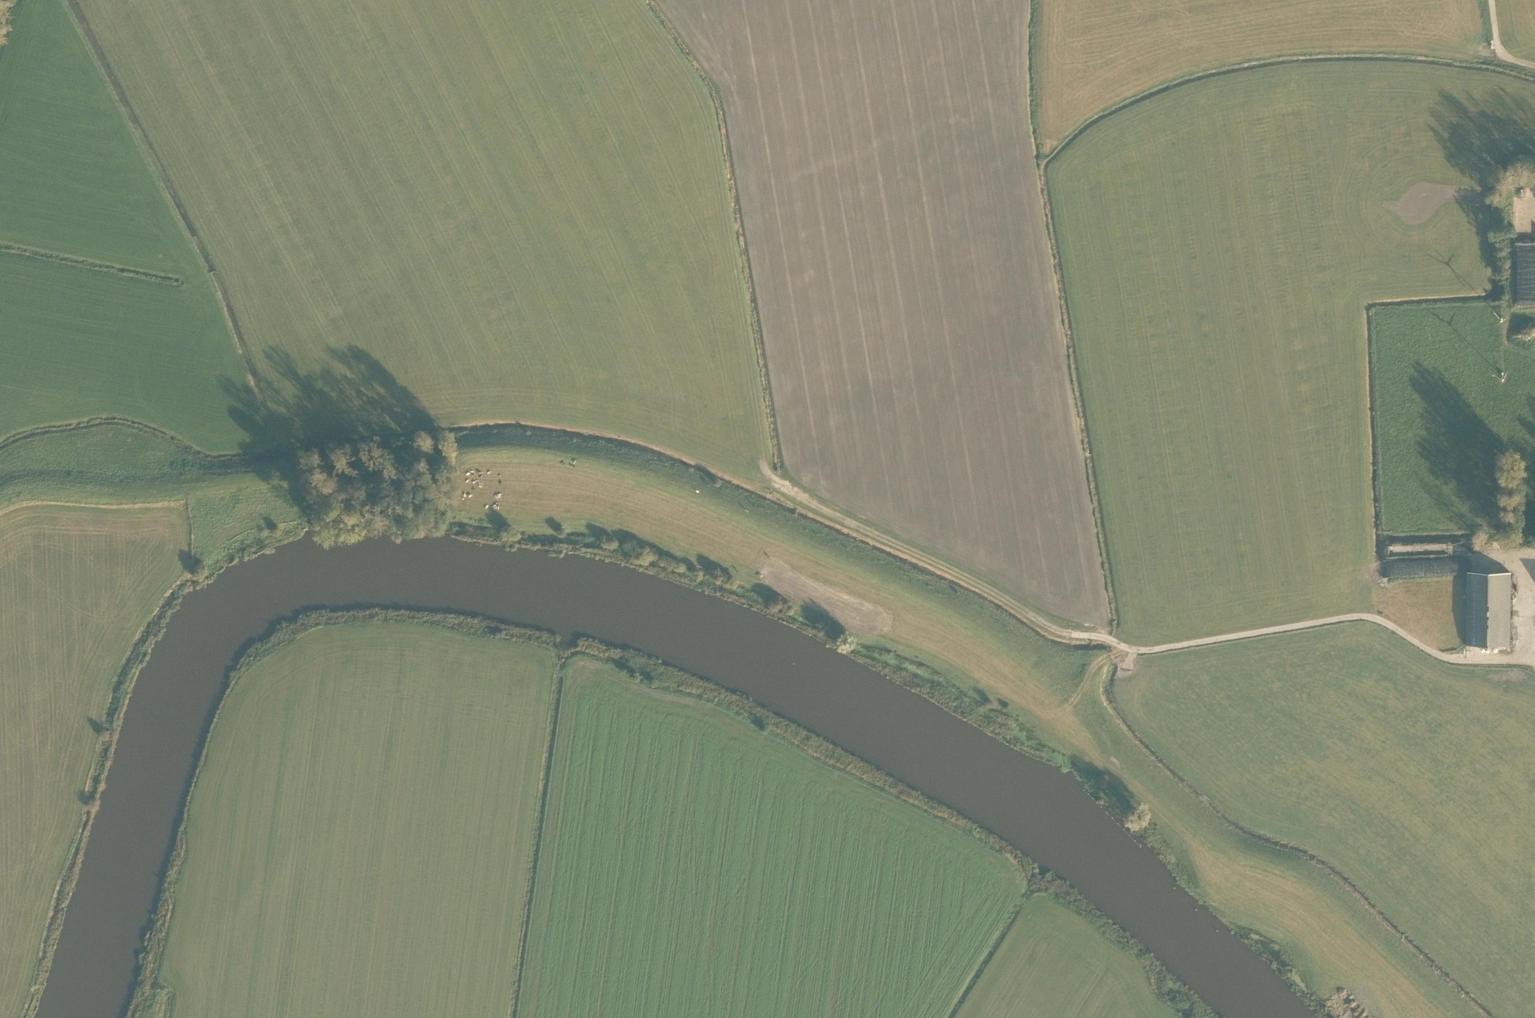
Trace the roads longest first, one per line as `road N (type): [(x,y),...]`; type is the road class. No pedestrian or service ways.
road 1 (track): [(635,0),(707,108),(766,477),(777,490),(989,592),(1055,633),(1156,650),(1359,617),(1449,660),(1534,665)]

